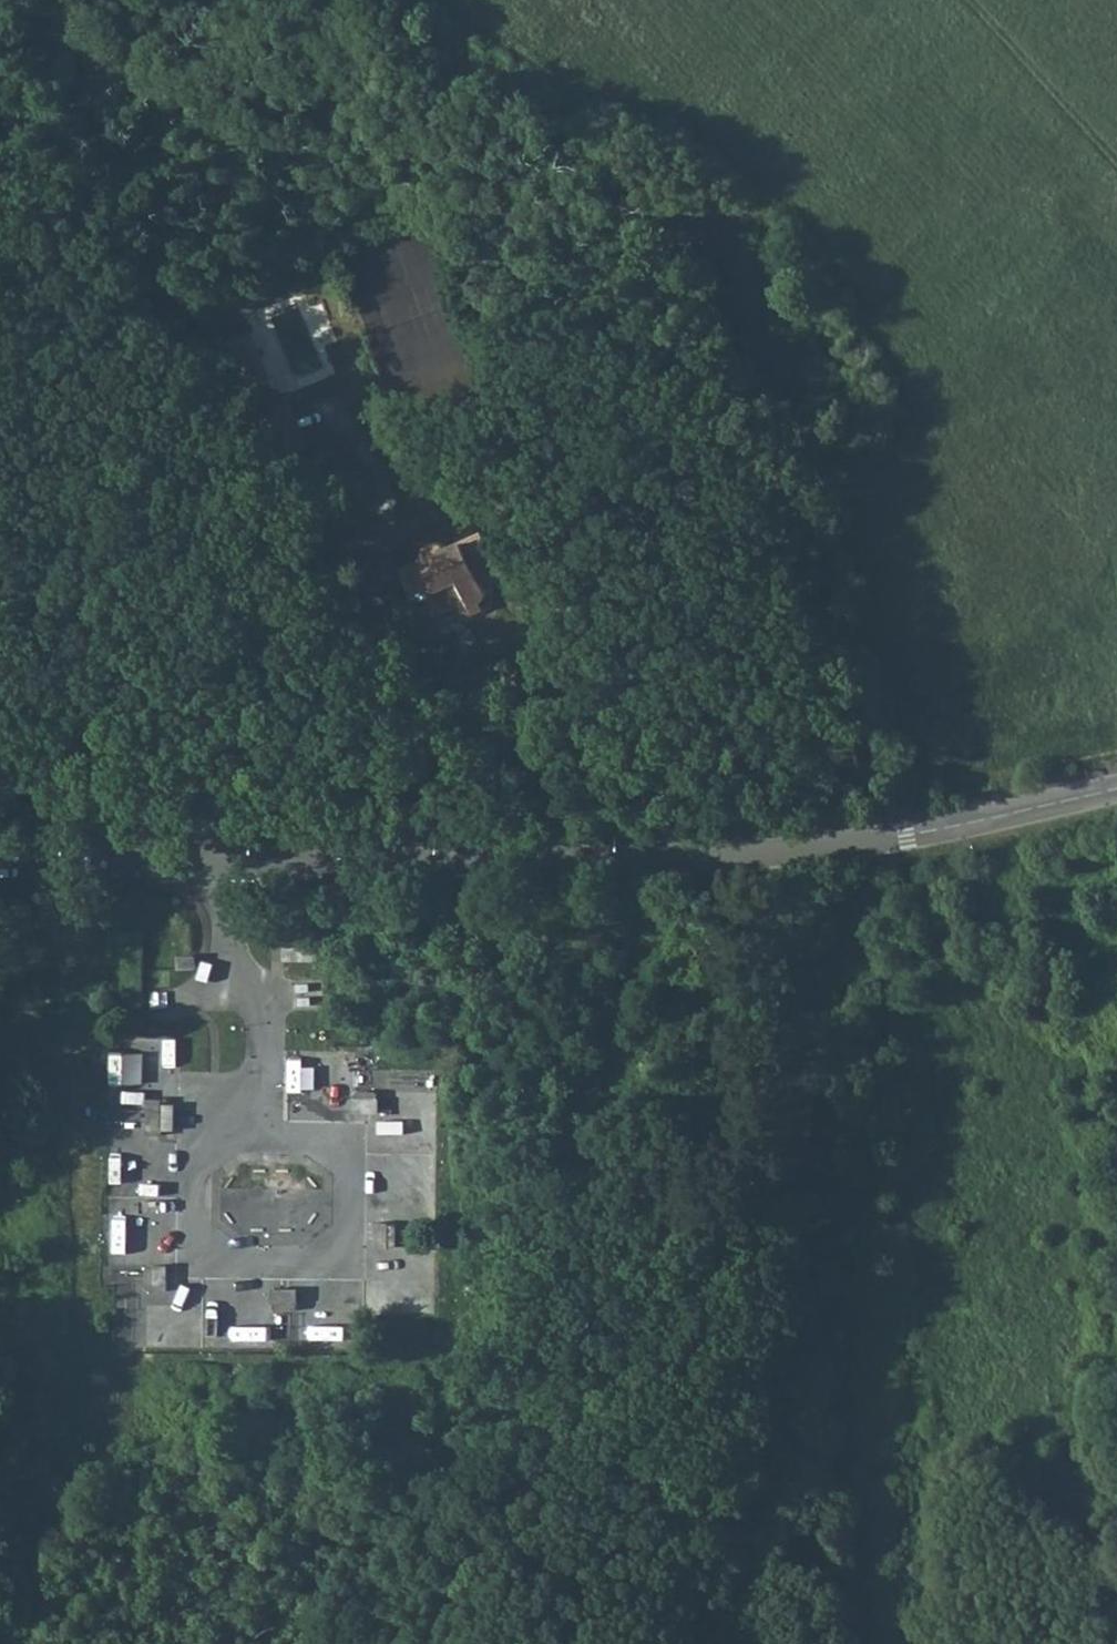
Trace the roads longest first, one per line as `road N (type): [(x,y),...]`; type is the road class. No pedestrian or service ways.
road 1 (tertiary): [(0,863),(748,854),(902,839),(1116,789)]

